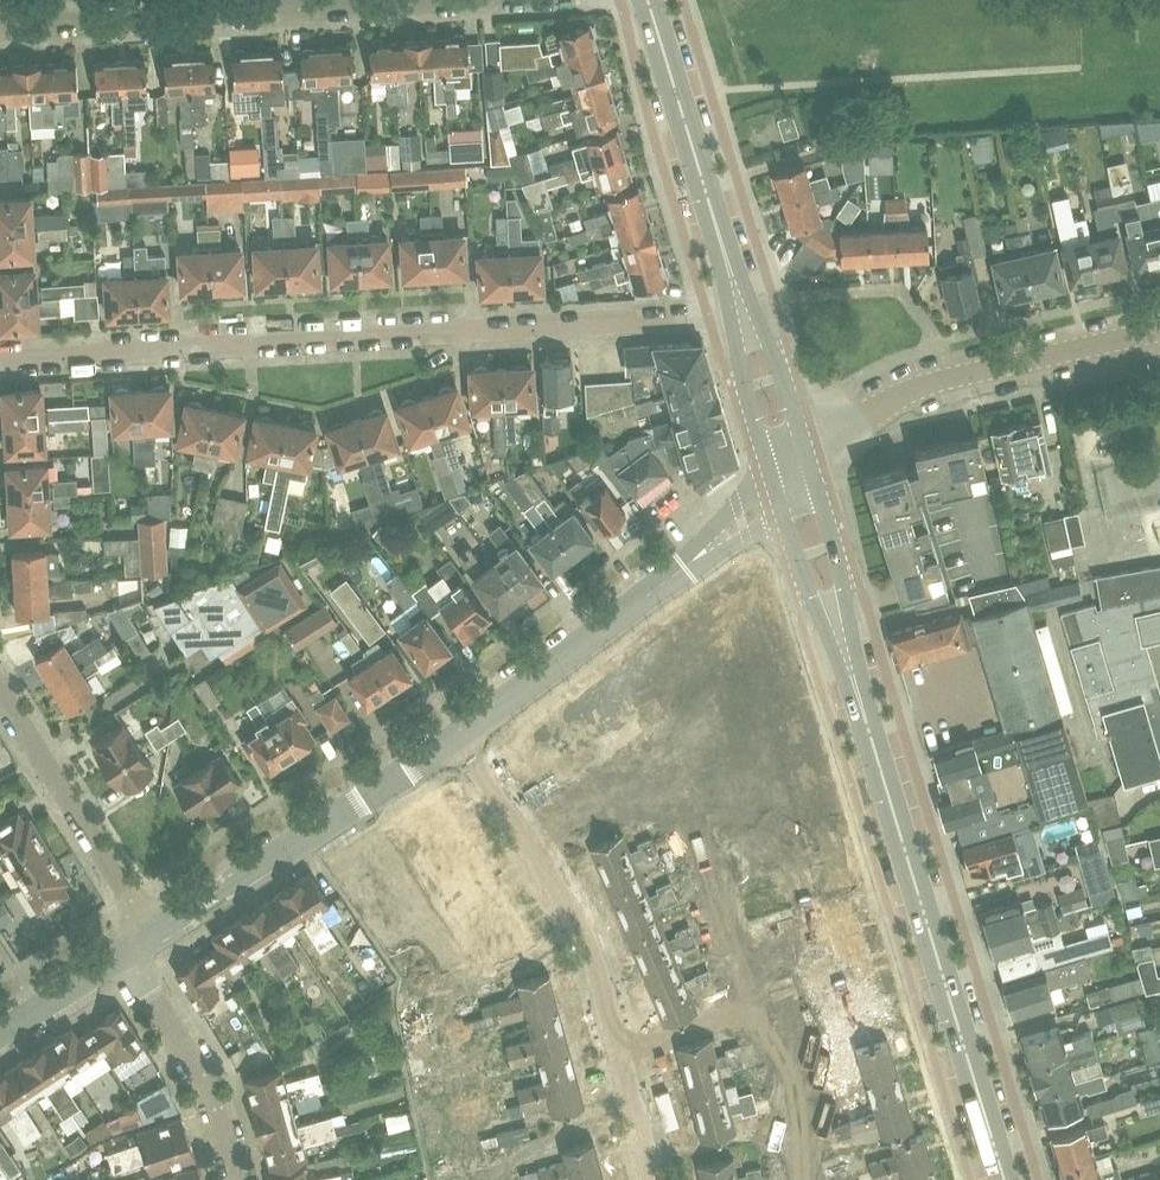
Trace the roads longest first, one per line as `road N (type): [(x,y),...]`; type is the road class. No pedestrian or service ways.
road 1 (residential): [(0,359),(709,316),(742,306)]
road 2 (primary): [(1005,1179),(857,689)]
road 3 (residential): [(657,1179),(584,935),(460,741)]
road 4 (residential): [(0,29),(416,0)]
road 5 (unclassified): [(460,741),(779,489)]
road 6 (unclassified): [(809,458),(851,418),(948,378),(1159,332)]
road 7 (unclassified): [(154,935),(460,741)]
road 8 (primary): [(742,306),(647,0)]
road 9 (residential): [(154,935),(0,685)]
road 10 (residential): [(239,1179),(224,1125),(127,952)]
road 11 (primary): [(857,689),(834,546),(809,458)]
road 12 (primary): [(779,489),(835,650),(857,689)]
road 13 (primary): [(742,306),(745,388),(779,489)]
road 14 (primary): [(809,458),(772,348),(742,306)]
road 15 (unclassified): [(0,1035),(127,952)]

